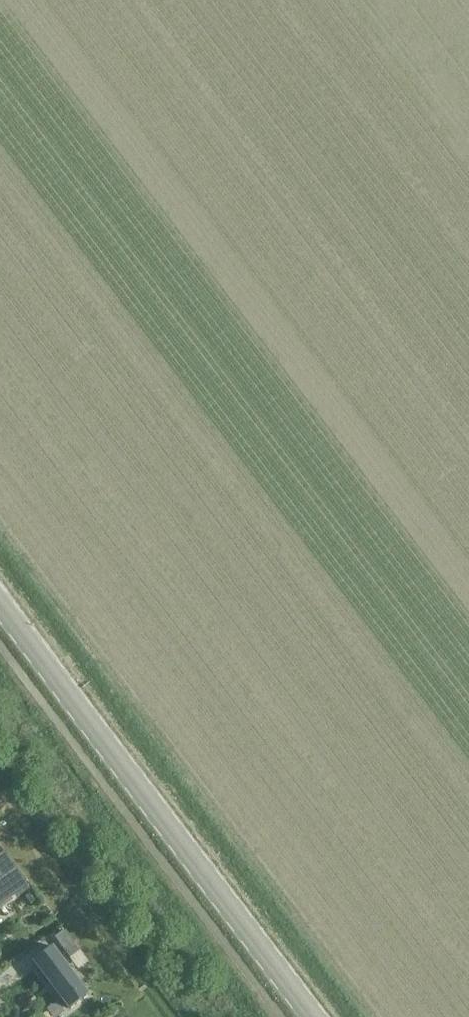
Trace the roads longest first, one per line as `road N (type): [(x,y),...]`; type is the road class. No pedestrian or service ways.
road 1 (tertiary): [(307,1016),(0,610)]

